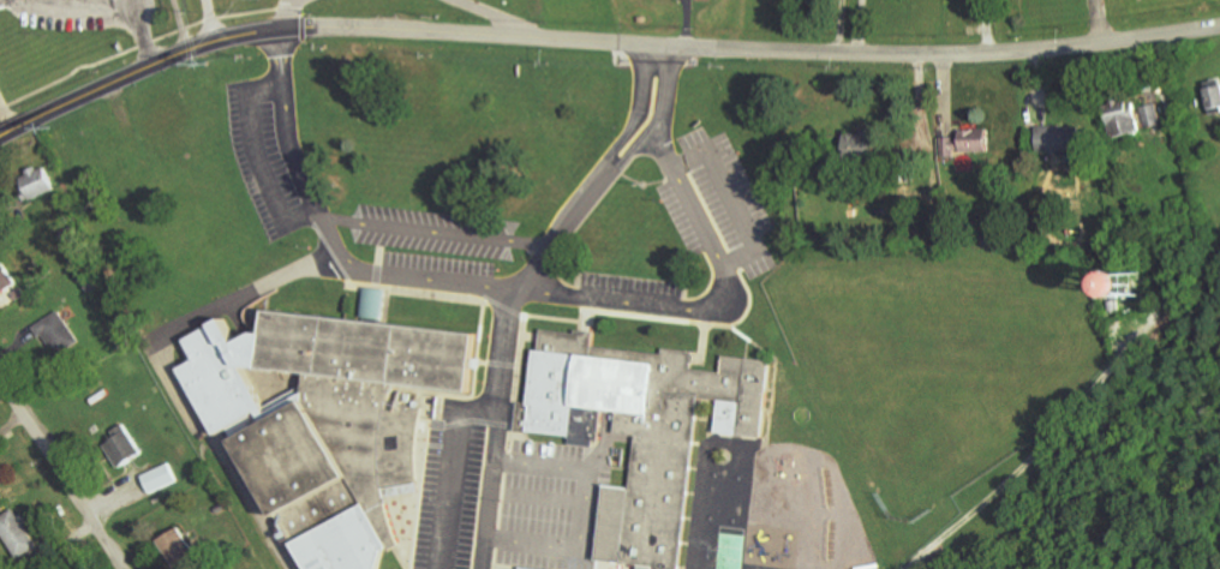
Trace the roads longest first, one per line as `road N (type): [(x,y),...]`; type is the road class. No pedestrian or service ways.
road 1 (tertiary): [(0,137),(203,44),(277,29),(935,58),(1219,27)]
road 2 (residential): [(0,377),(125,568)]

